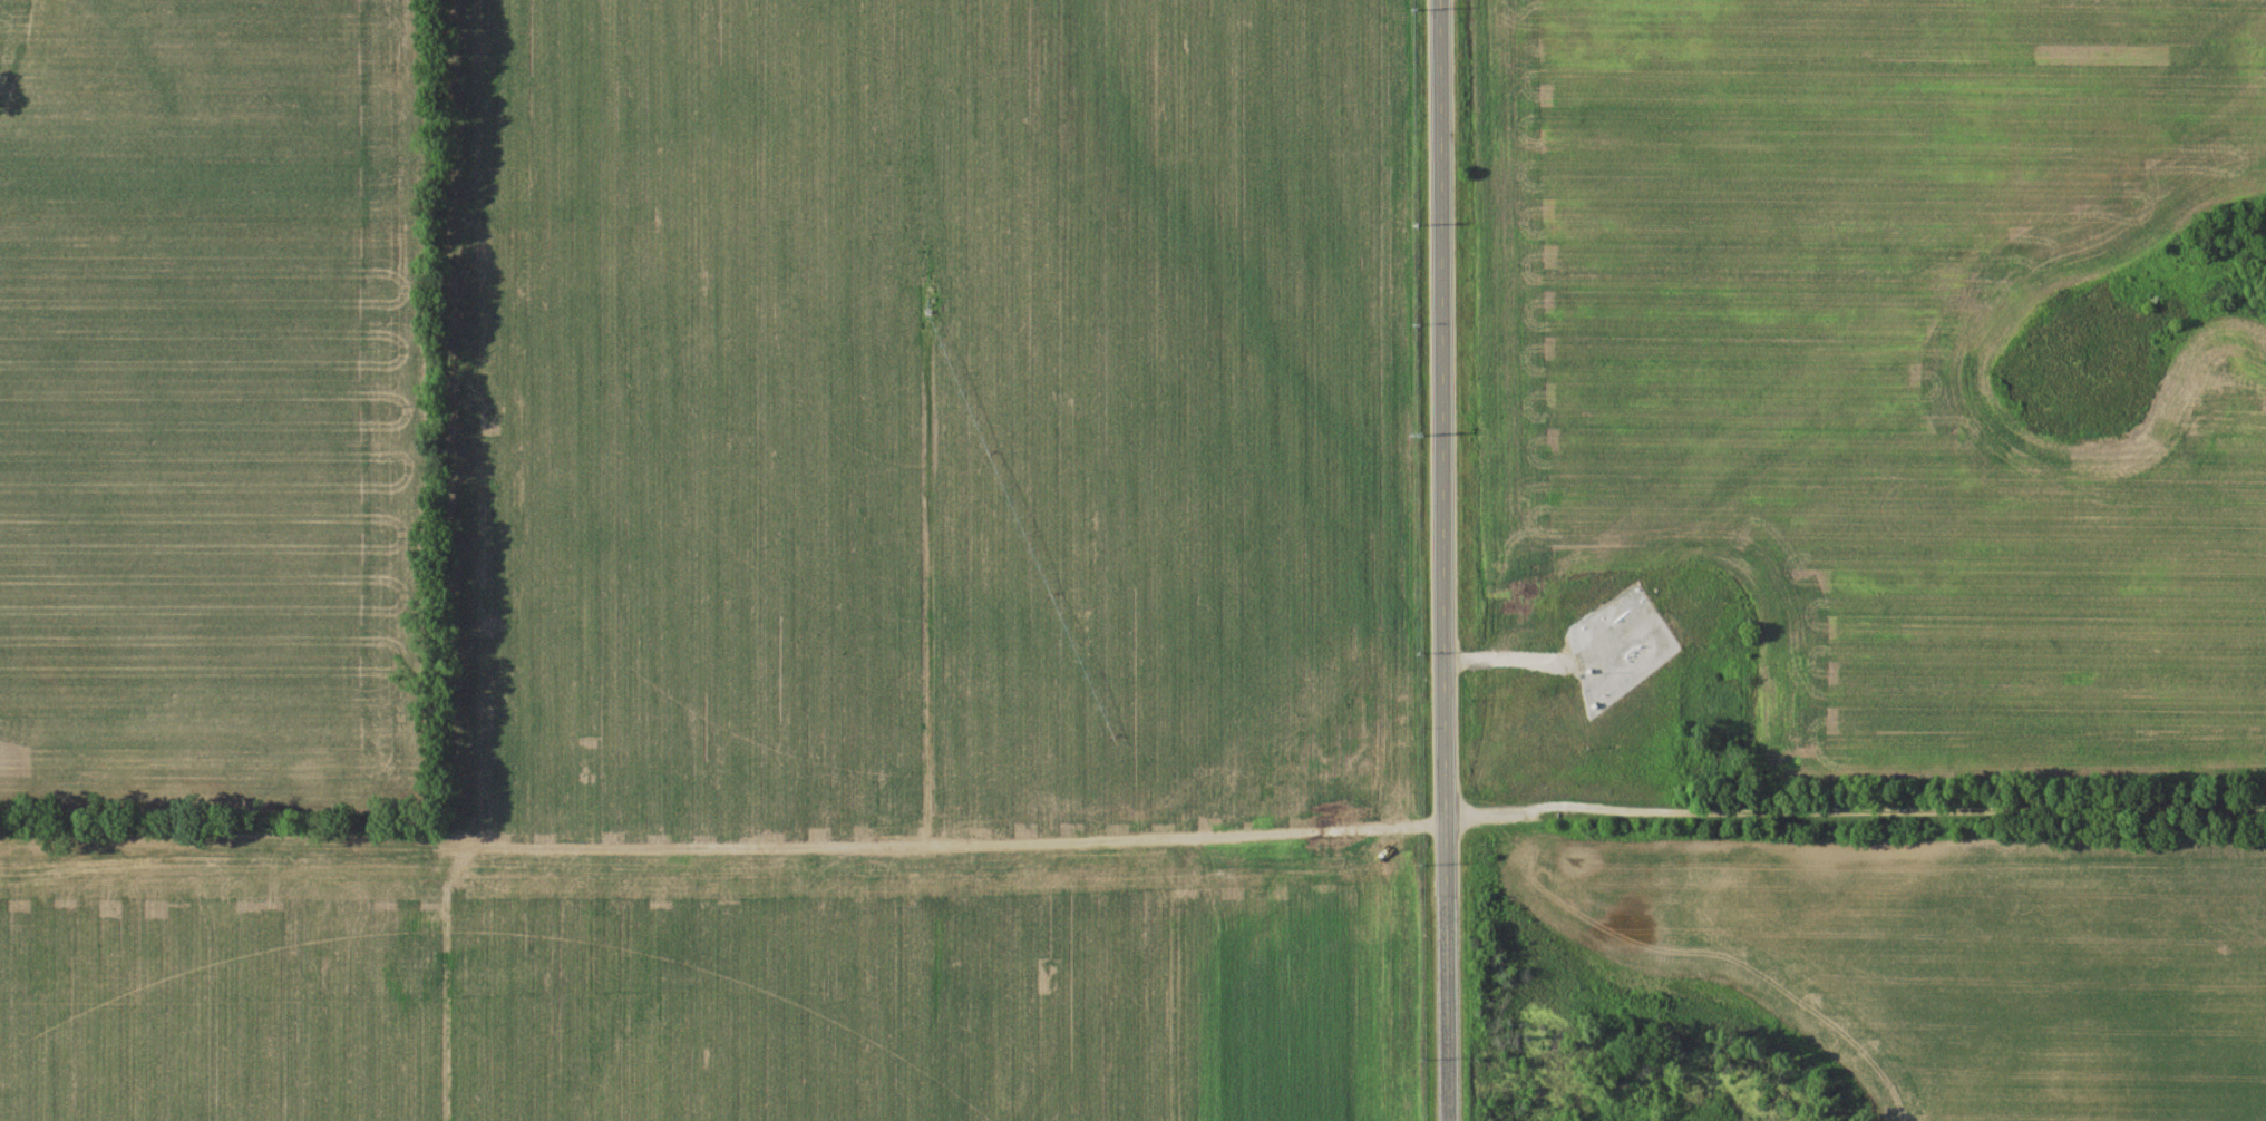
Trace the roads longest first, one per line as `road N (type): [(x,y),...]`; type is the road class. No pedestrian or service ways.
road 1 (residential): [(1452,1120),(1443,0)]
road 2 (residential): [(2265,806),(1450,815)]

